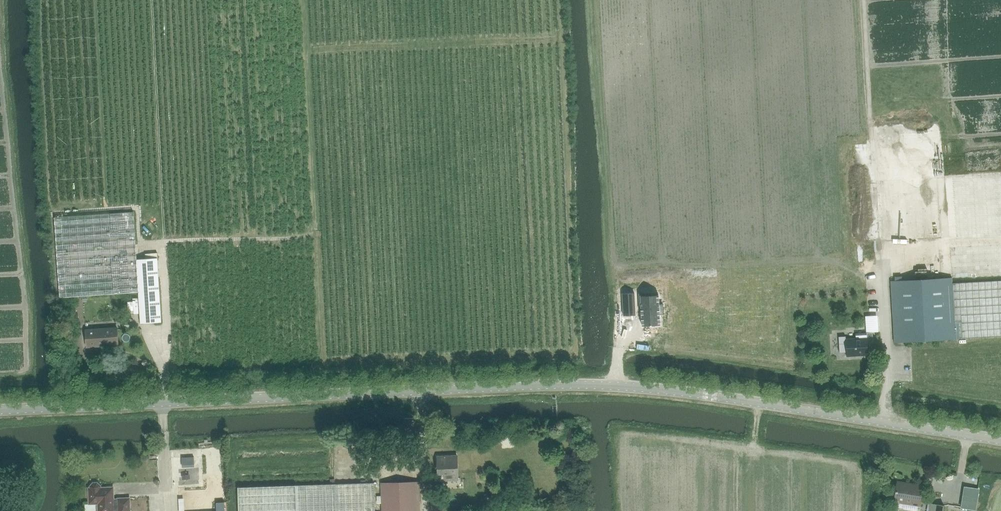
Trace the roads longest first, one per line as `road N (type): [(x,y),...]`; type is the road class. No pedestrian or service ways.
road 1 (unclassified): [(0,411),(608,391),(1000,441)]

